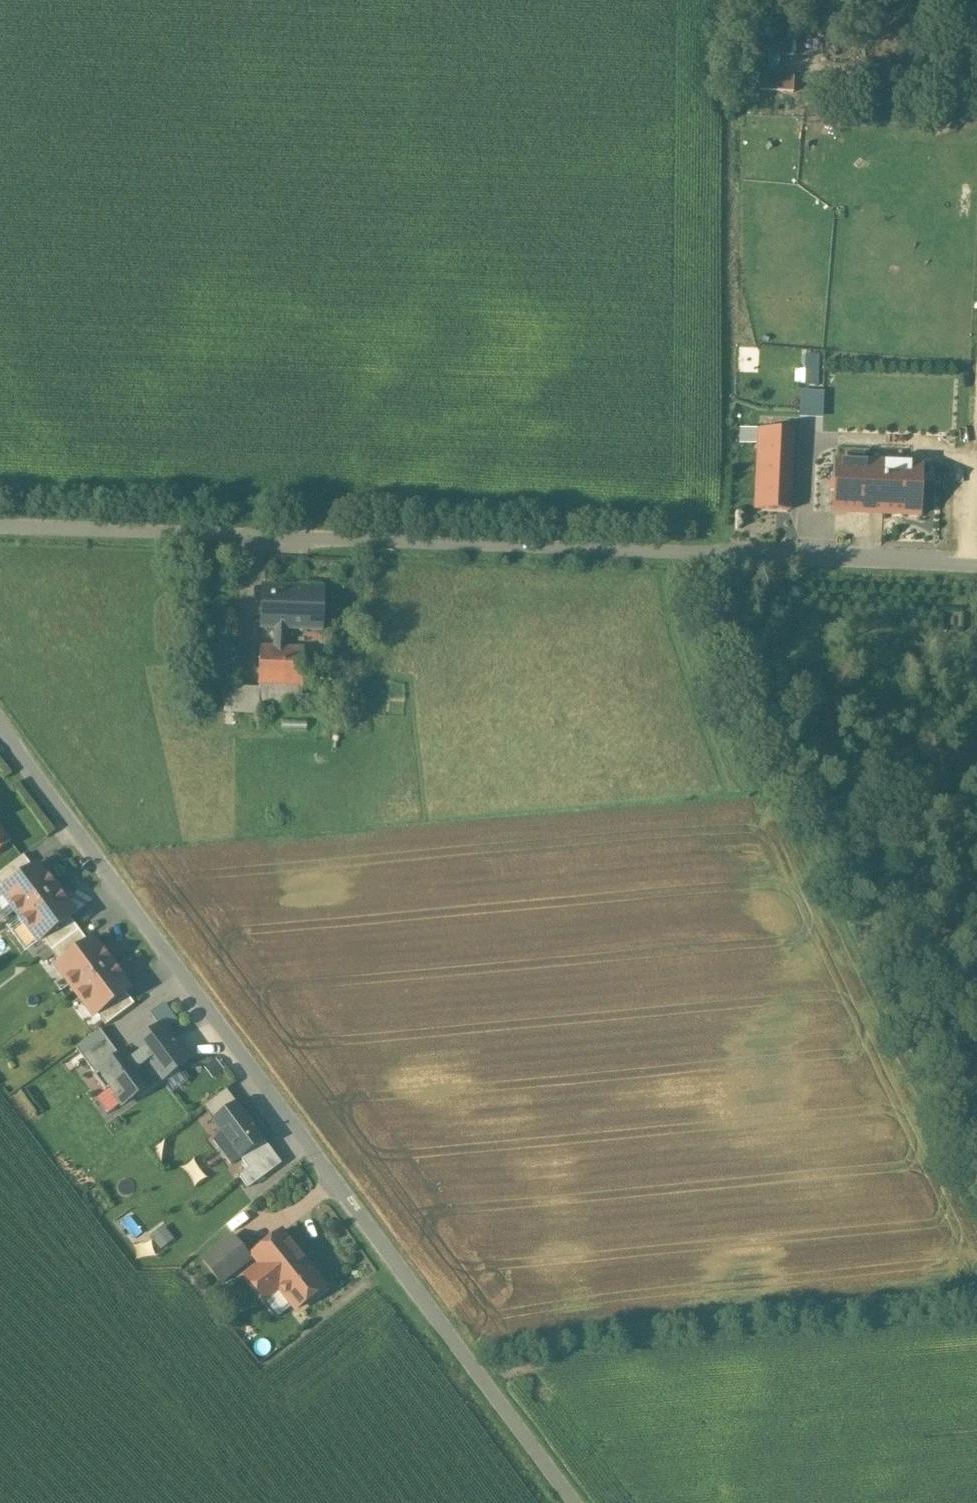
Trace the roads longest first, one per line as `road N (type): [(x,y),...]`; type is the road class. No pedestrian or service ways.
road 1 (unclassified): [(0,527),(976,570)]
road 2 (unclassified): [(0,735),(569,1502)]

